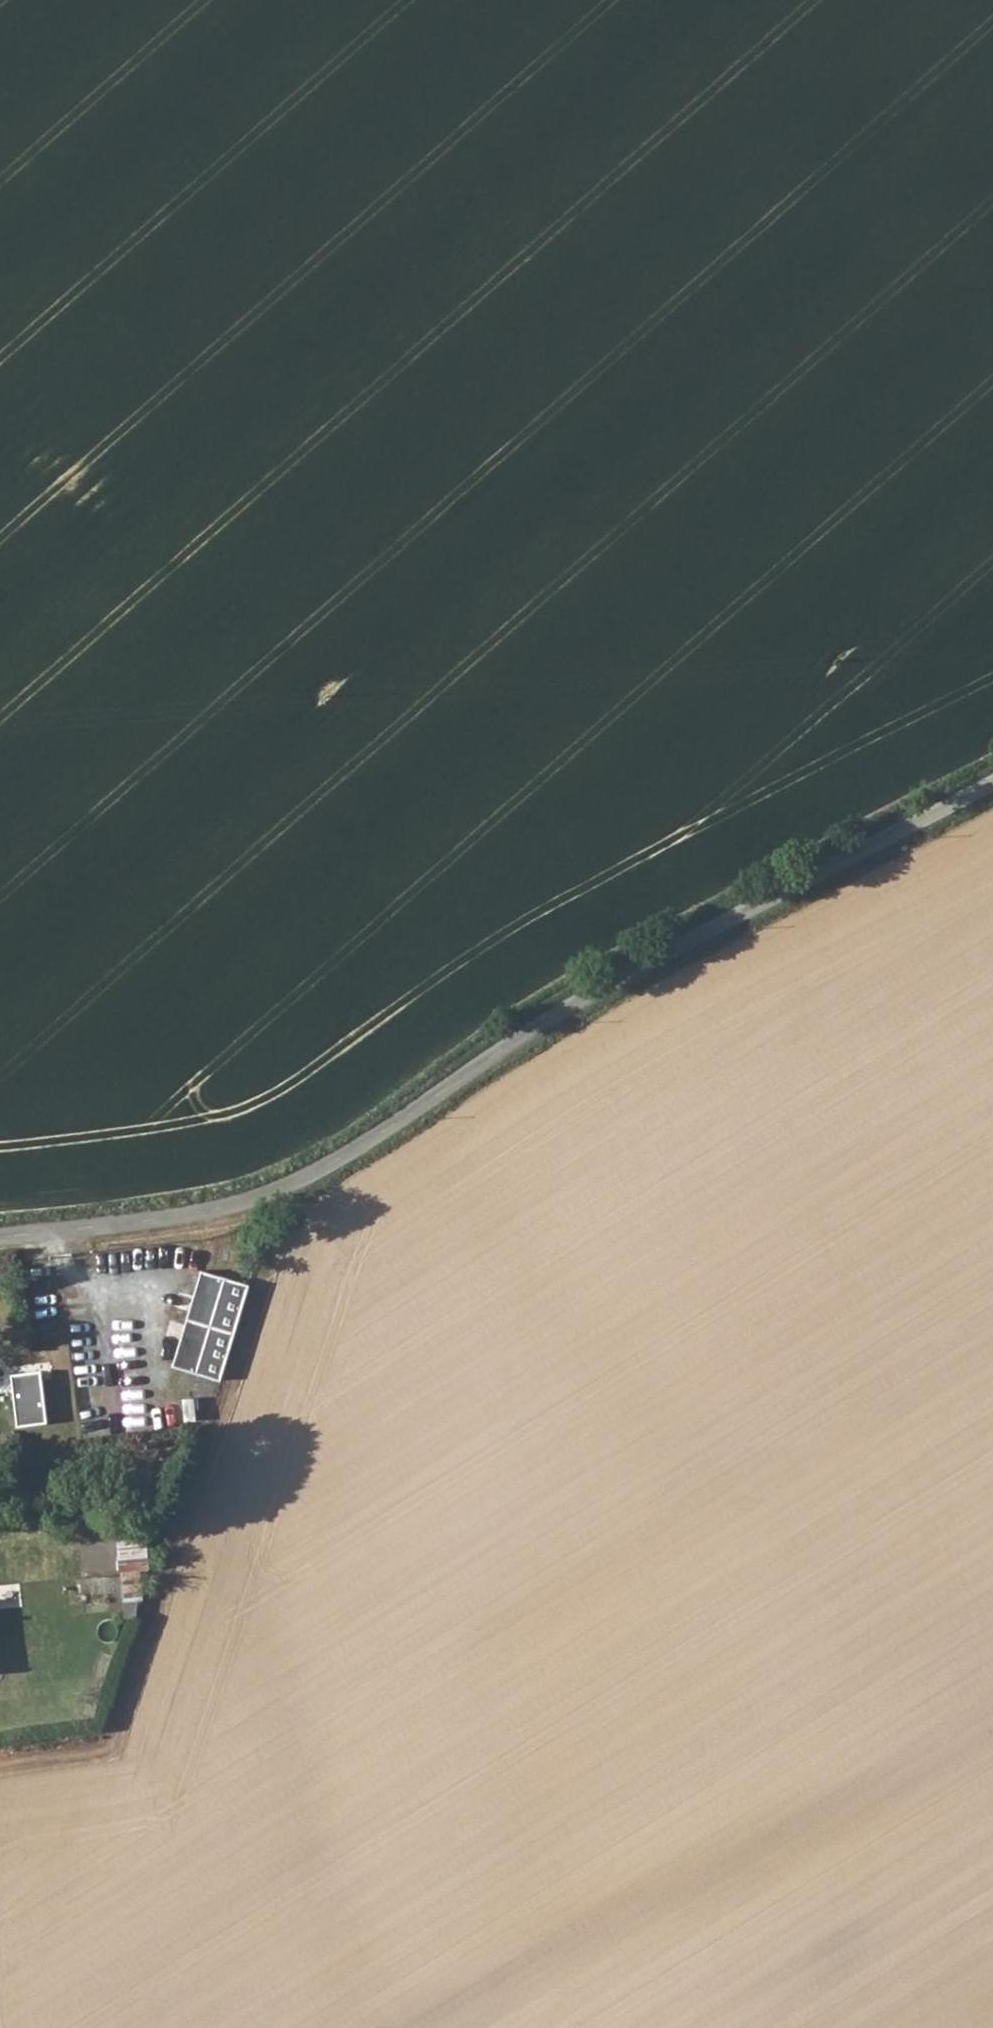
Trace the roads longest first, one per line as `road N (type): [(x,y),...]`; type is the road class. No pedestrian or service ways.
road 1 (unclassified): [(0,1242),(190,1224),(271,1203),(339,1173),(496,1055),(992,787)]

